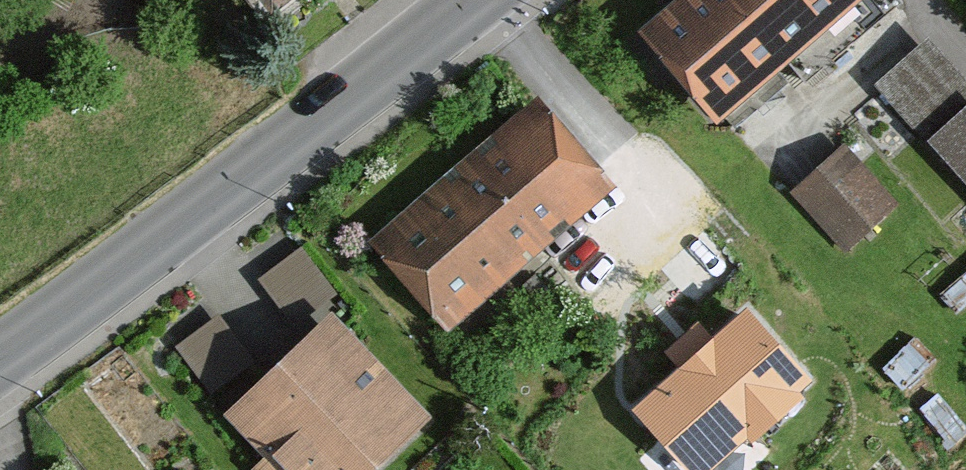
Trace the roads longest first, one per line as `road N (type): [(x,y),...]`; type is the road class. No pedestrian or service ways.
road 1 (primary): [(0,360),(477,0)]

